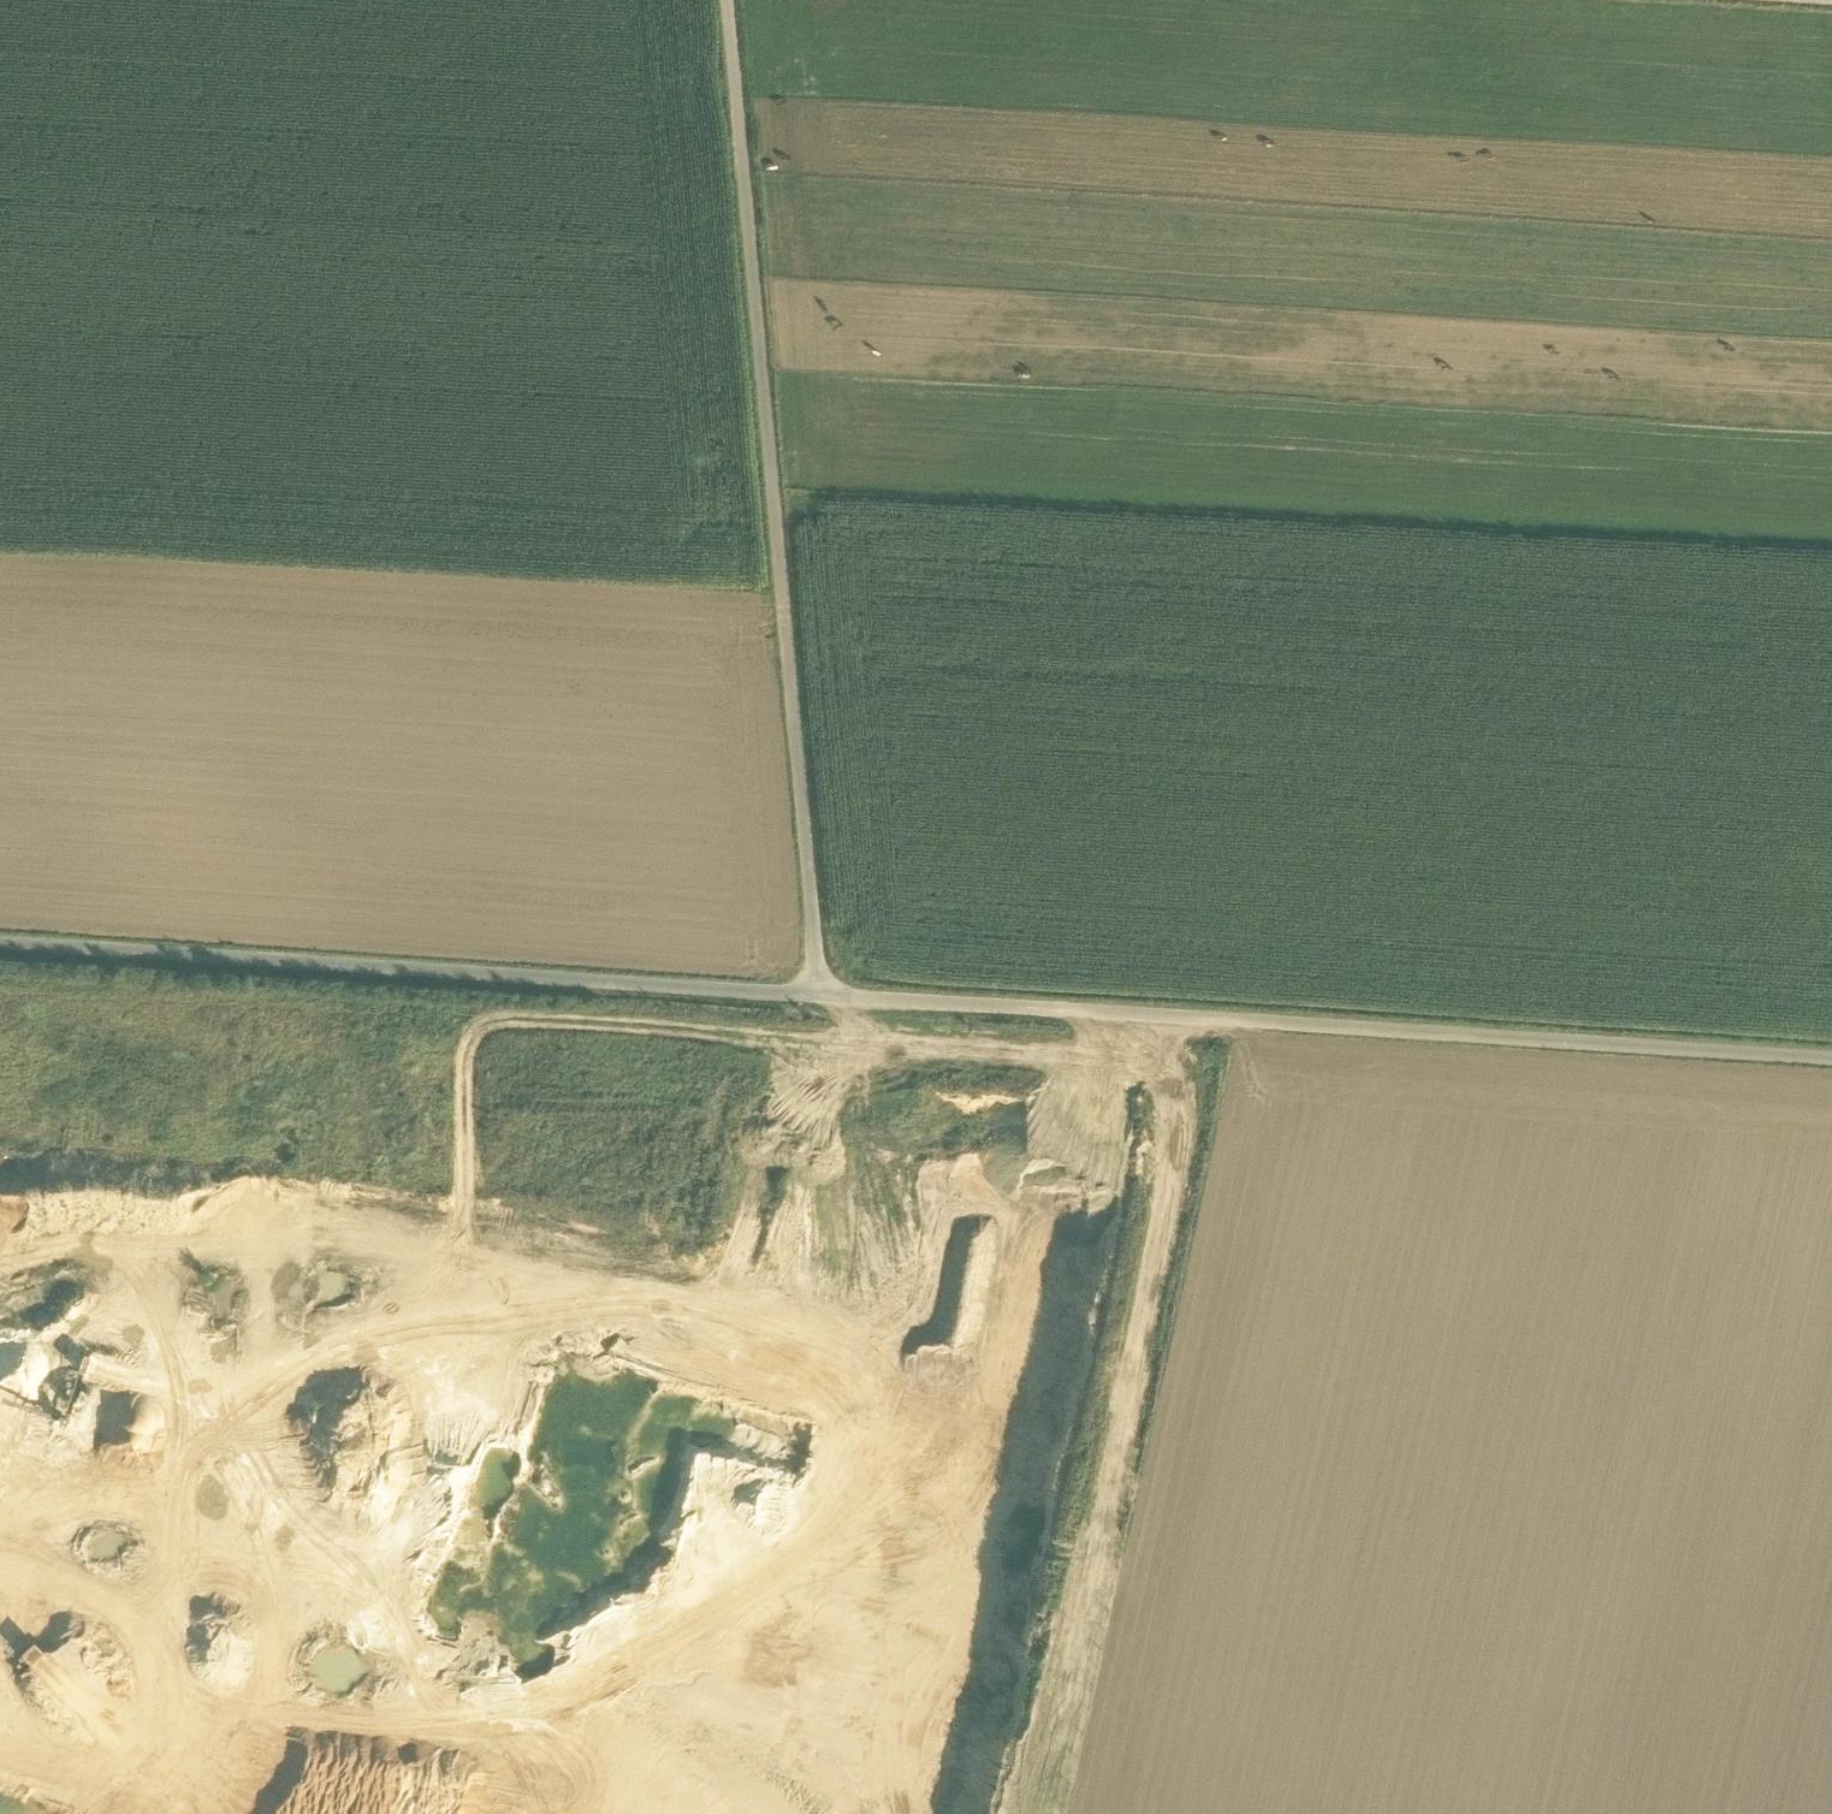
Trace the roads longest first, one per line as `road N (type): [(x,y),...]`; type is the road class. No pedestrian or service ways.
road 1 (track): [(1831,1060),(0,943)]
road 2 (track): [(728,0),(820,996)]

